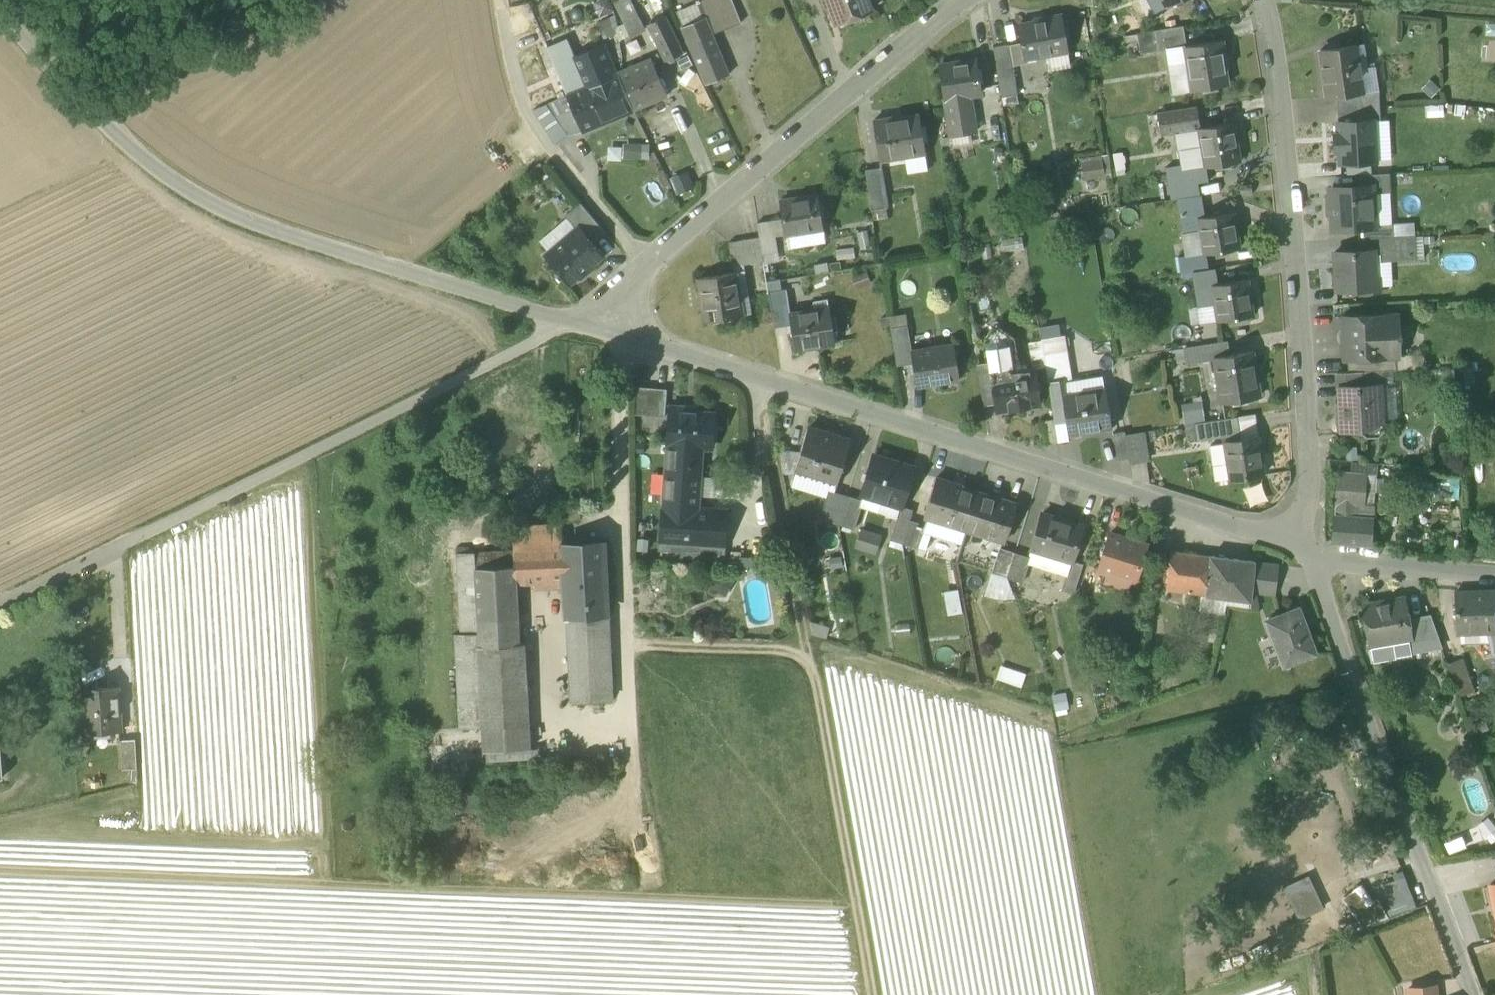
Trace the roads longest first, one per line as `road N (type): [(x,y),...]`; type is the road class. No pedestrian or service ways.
road 1 (residential): [(580,322),(1309,555)]
road 2 (unclassified): [(0,13),(144,164),(232,220),(580,322)]
road 3 (unclassified): [(580,322),(0,604)]
road 4 (track): [(866,994),(757,377)]
road 5 (residential): [(1263,0),(1286,156),(1309,555)]
road 6 (residential): [(961,0),(580,322)]
road 7 (unclassified): [(1309,555),(1474,994)]
road 8 (track): [(646,263),(524,119),(503,0)]
road 9 (residential): [(1309,555),(1494,575)]

